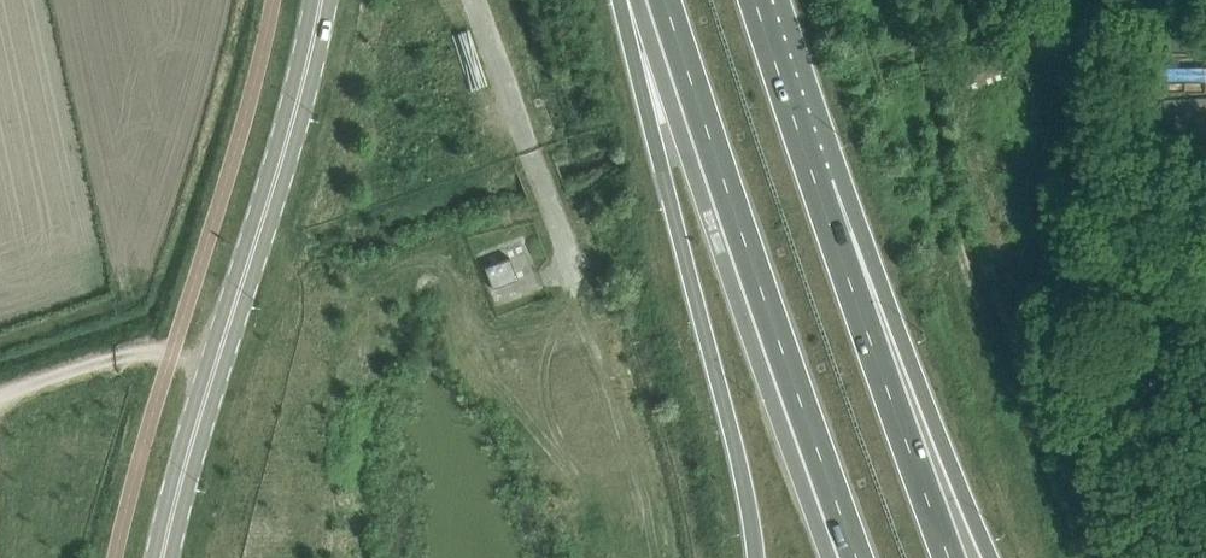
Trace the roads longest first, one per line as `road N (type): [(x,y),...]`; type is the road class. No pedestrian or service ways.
road 1 (trunk): [(993,557),(772,0)]
road 2 (trunk): [(945,557),(750,0)]
road 3 (trunk): [(665,0),(858,557)]
road 4 (tertiary): [(159,557),(325,0)]
road 5 (trunk): [(621,0),(750,504),(756,557)]

